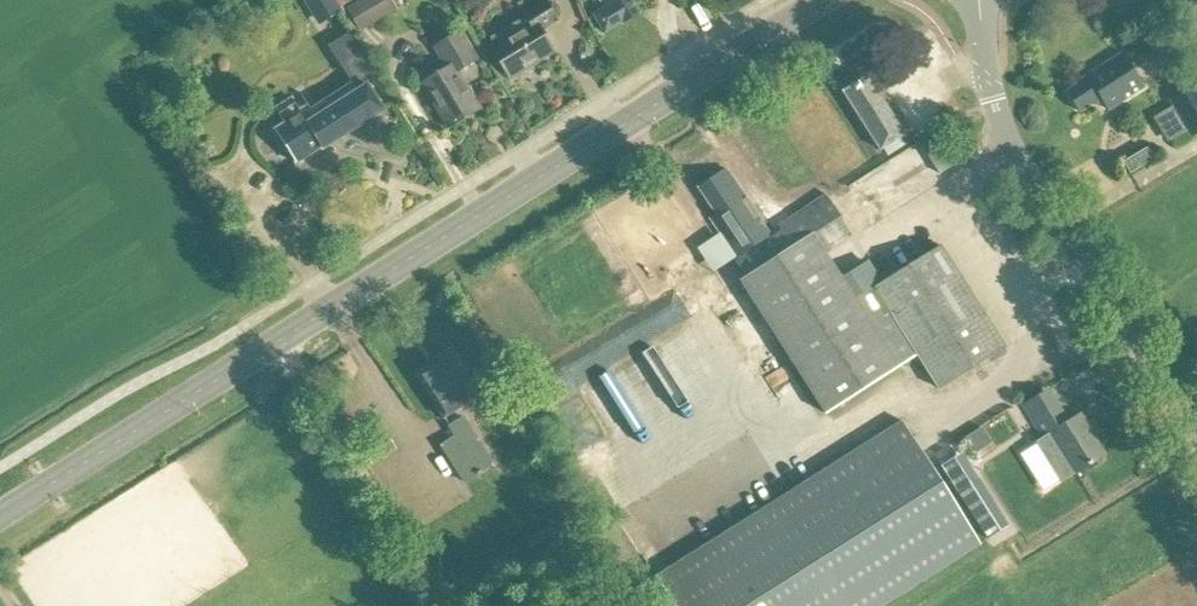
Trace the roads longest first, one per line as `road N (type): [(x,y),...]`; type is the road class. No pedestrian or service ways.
road 1 (tertiary): [(0,513),(822,0)]
road 2 (unclassified): [(1196,437),(1009,141),(992,98),(981,0)]

